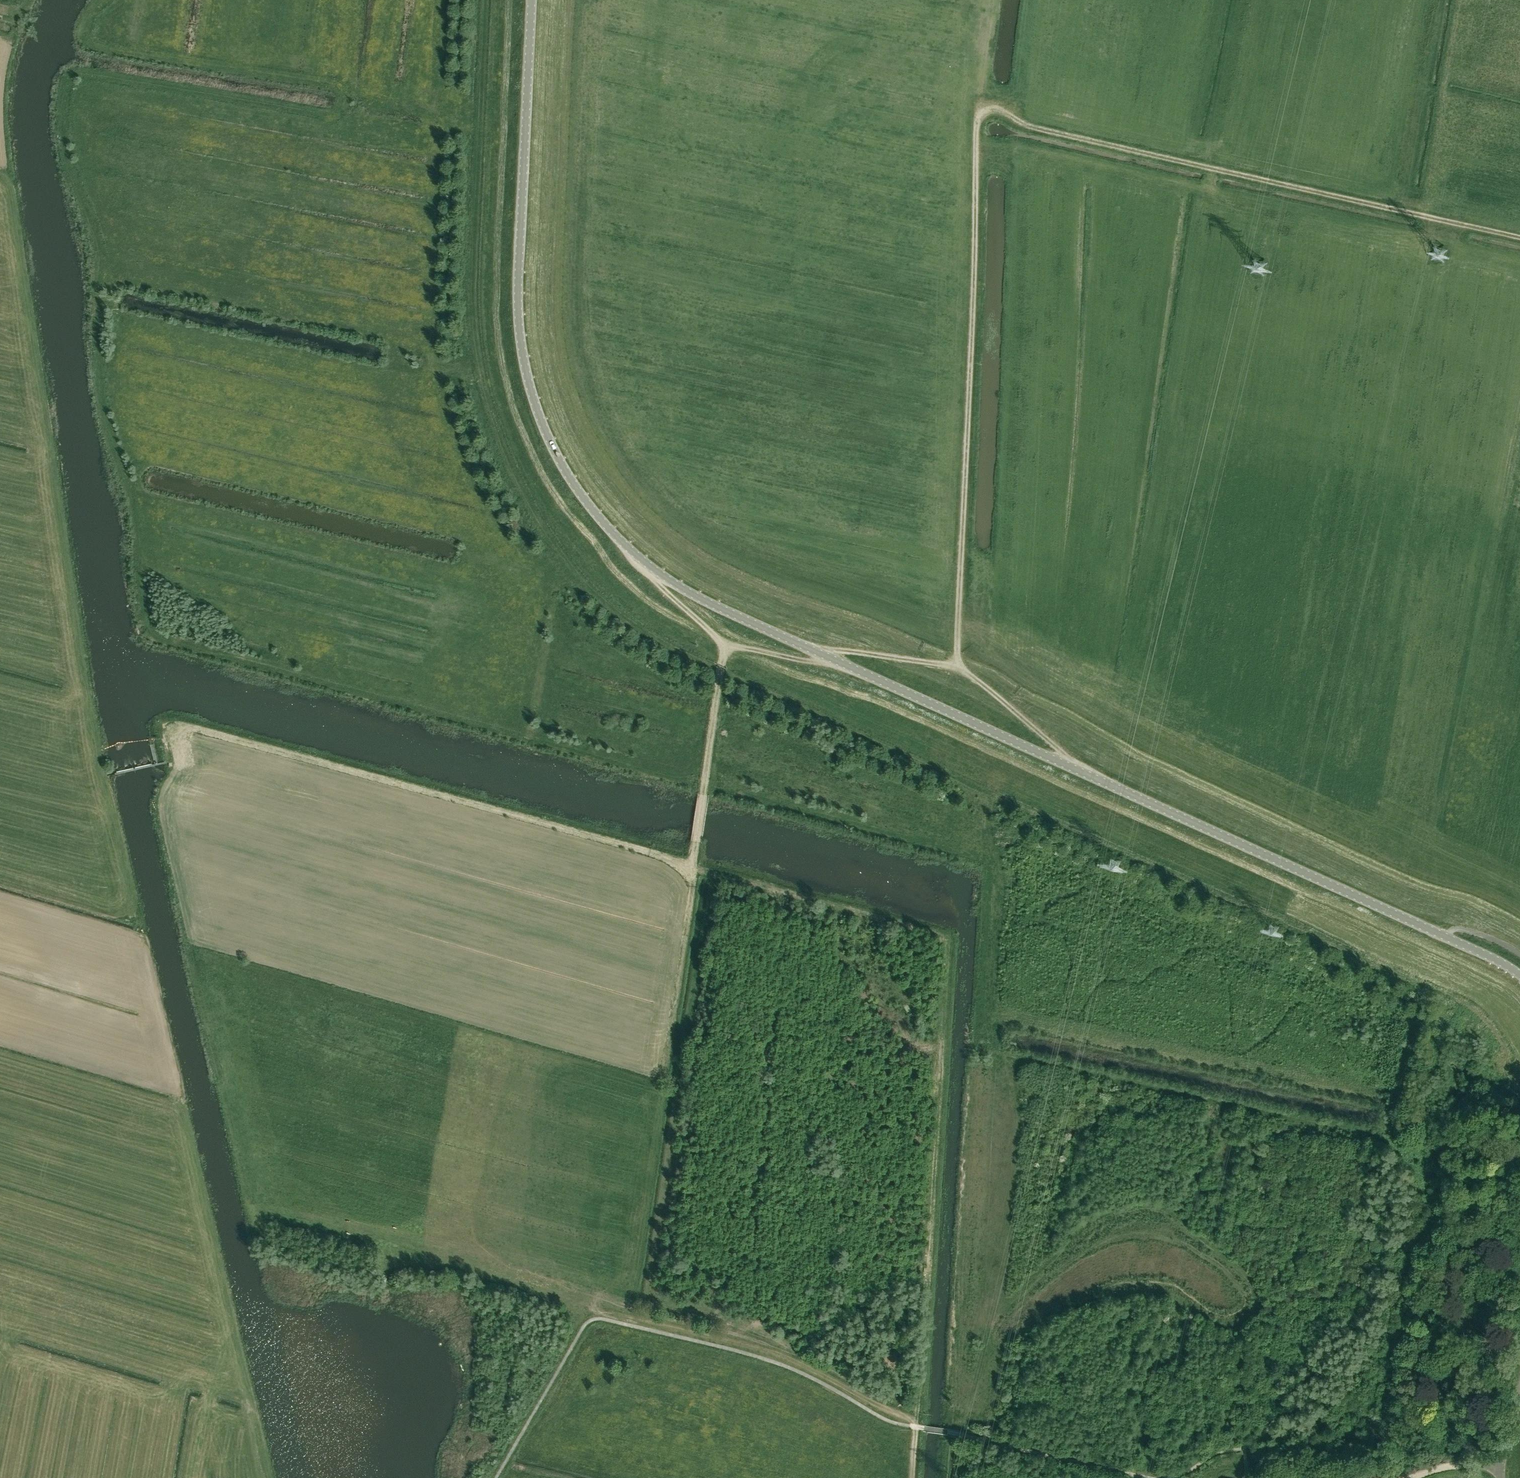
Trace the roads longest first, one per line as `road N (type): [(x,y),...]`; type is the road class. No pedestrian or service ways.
road 1 (tertiary): [(1519,975),(701,600),(619,539),(559,460),(522,346),(532,0)]
road 2 (track): [(703,792),(692,863),(676,861),(188,725)]
road 3 (track): [(721,671),(703,792)]

